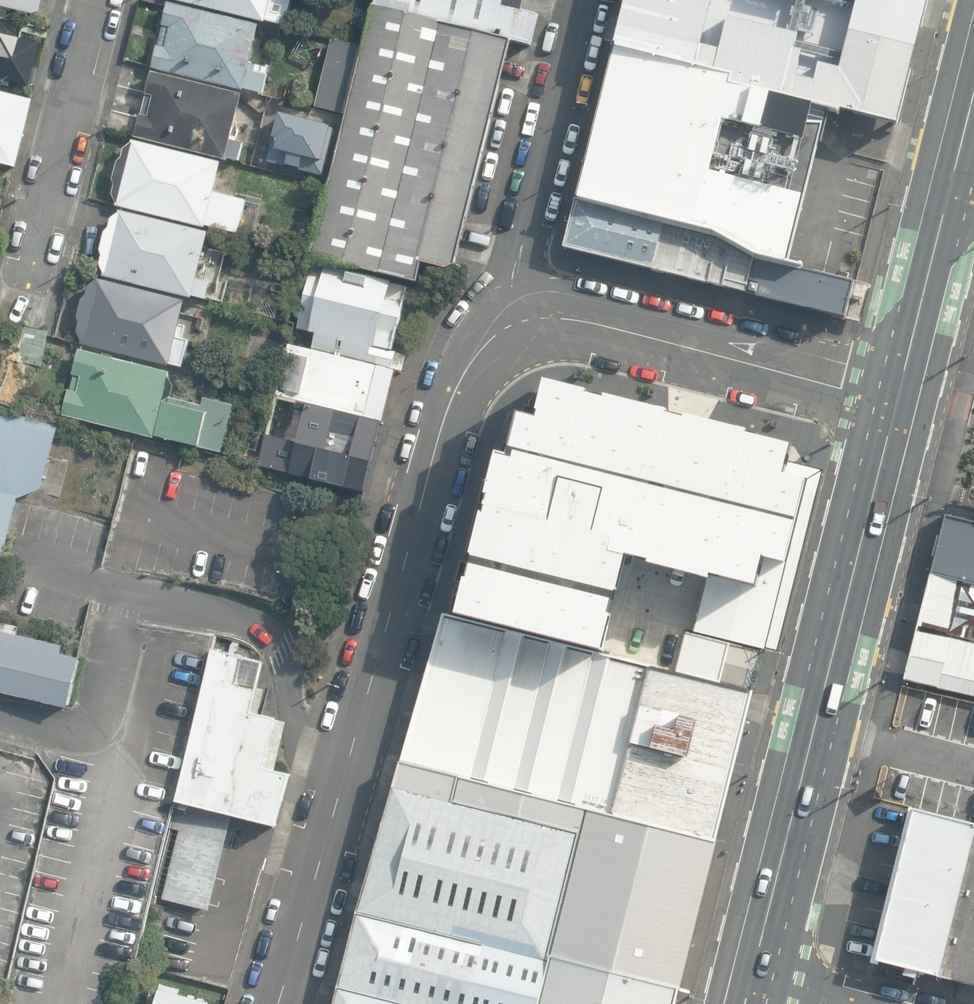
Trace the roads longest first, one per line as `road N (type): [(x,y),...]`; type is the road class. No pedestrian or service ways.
road 1 (residential): [(519,317),(484,340),(442,401),(278,1003)]
road 2 (secondary): [(898,403),(752,978)]
road 3 (residential): [(898,403),(580,316),(519,317)]
road 4 (unclassified): [(585,0),(507,270),(519,317)]
road 5 (residential): [(101,0),(39,259)]
road 6 (secondary): [(951,193),(898,403)]

